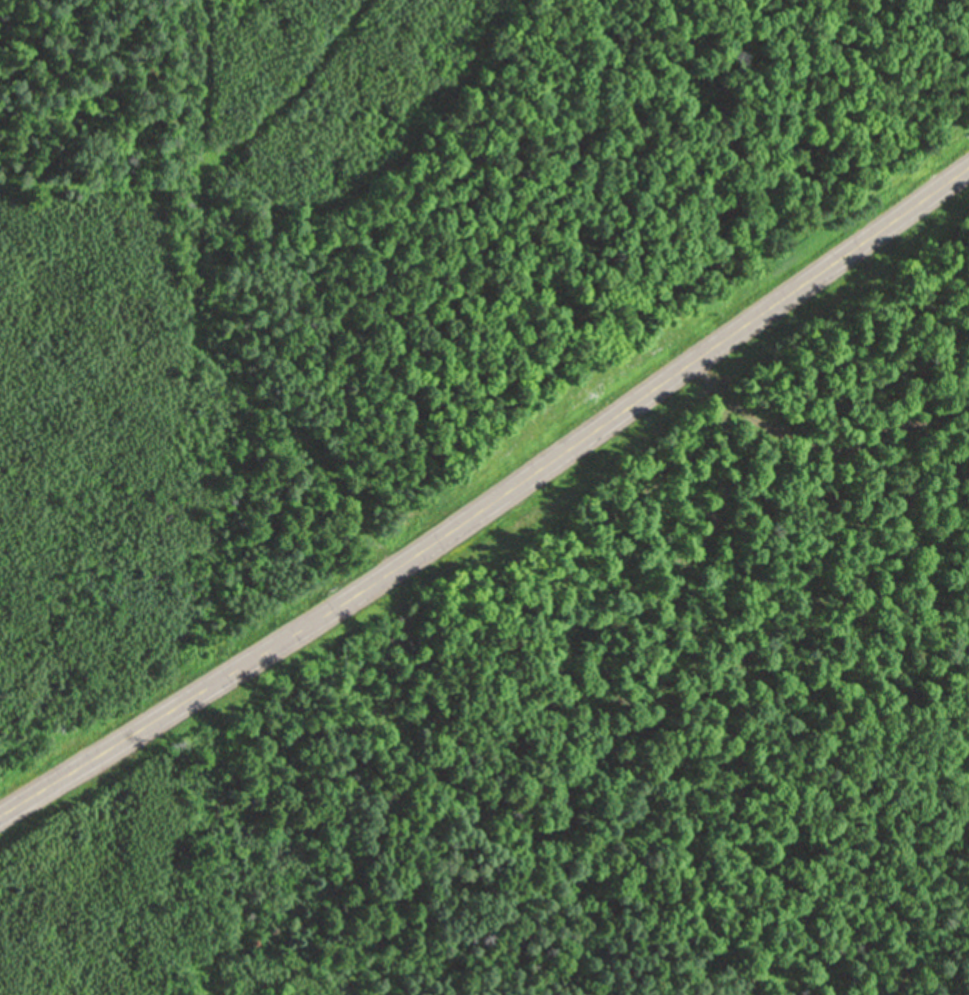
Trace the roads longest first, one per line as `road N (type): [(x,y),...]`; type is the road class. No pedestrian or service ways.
road 1 (primary): [(0,812),(389,571),(968,164)]

